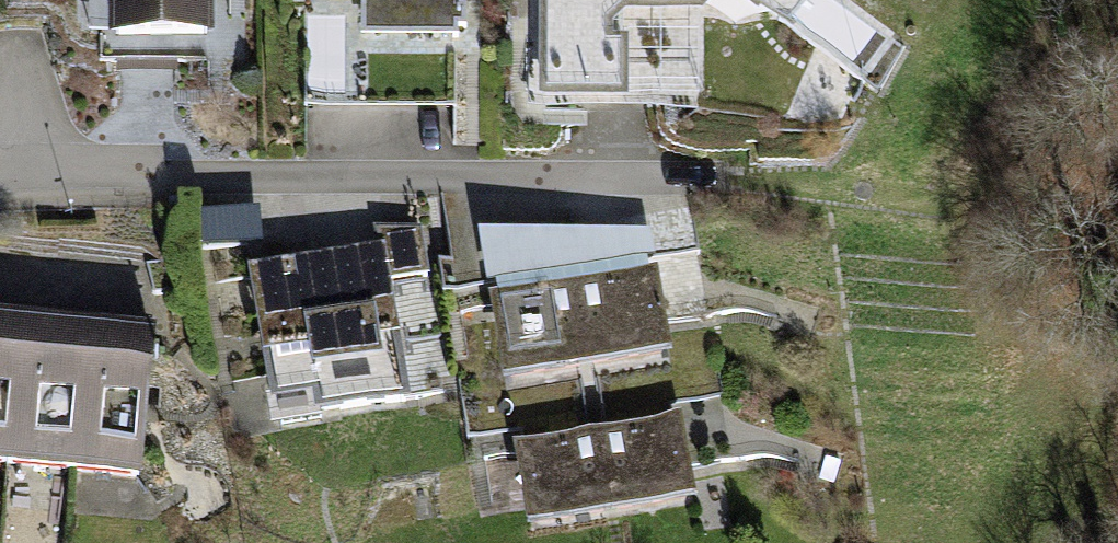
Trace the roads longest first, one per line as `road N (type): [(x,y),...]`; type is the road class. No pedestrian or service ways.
road 1 (residential): [(0,174),(706,180)]

